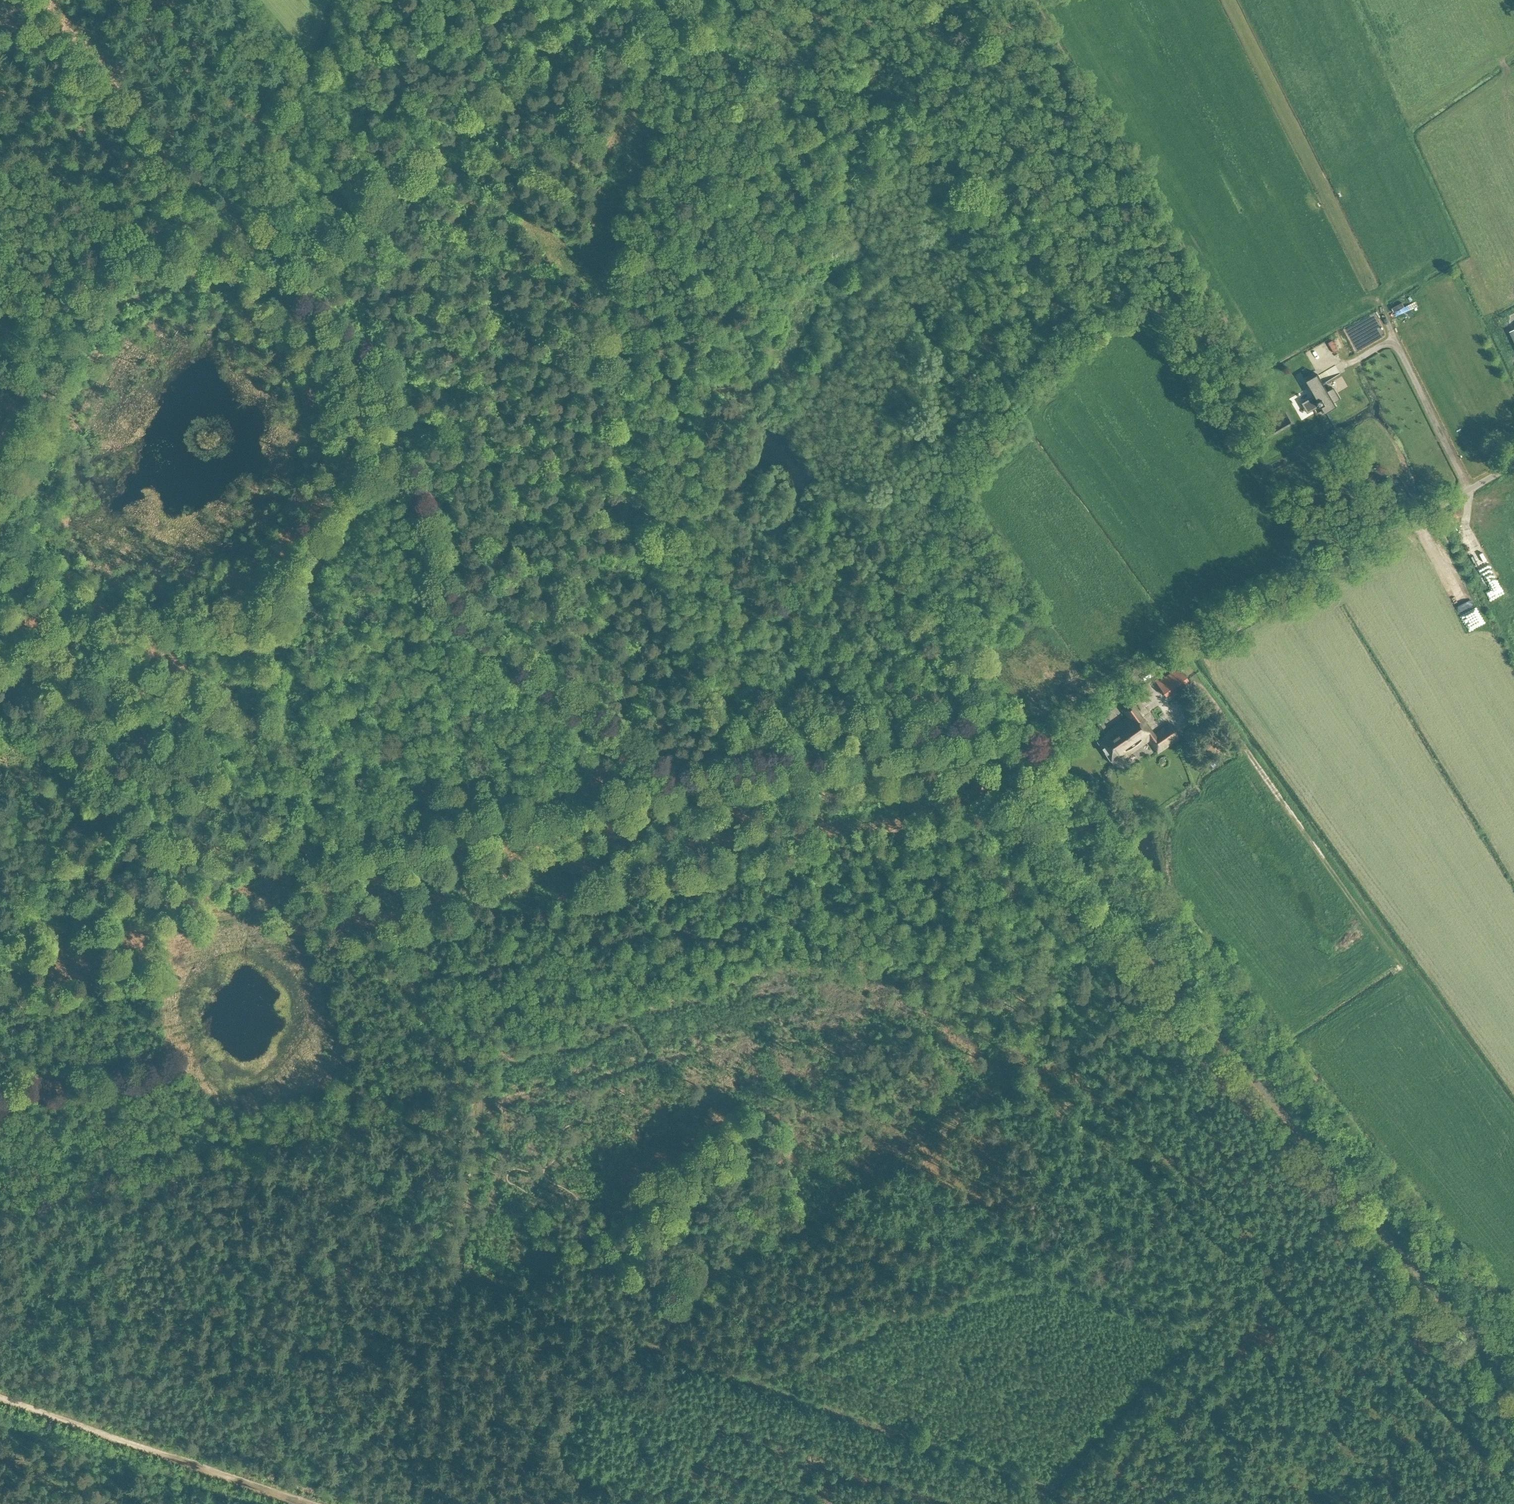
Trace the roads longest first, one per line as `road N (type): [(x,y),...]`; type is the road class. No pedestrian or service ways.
road 1 (unclassified): [(293,298),(365,354),(388,390),(445,591),(666,772),(691,775),(986,725),(1005,764)]
road 2 (unclassified): [(1513,1381),(1185,997),(1005,764)]
road 3 (unclassified): [(1513,464),(1128,683),(1005,764)]
road 4 (track): [(599,0),(284,293)]
road 5 (track): [(239,284),(185,192),(23,0)]
road 6 (track): [(648,1344),(459,1266)]

